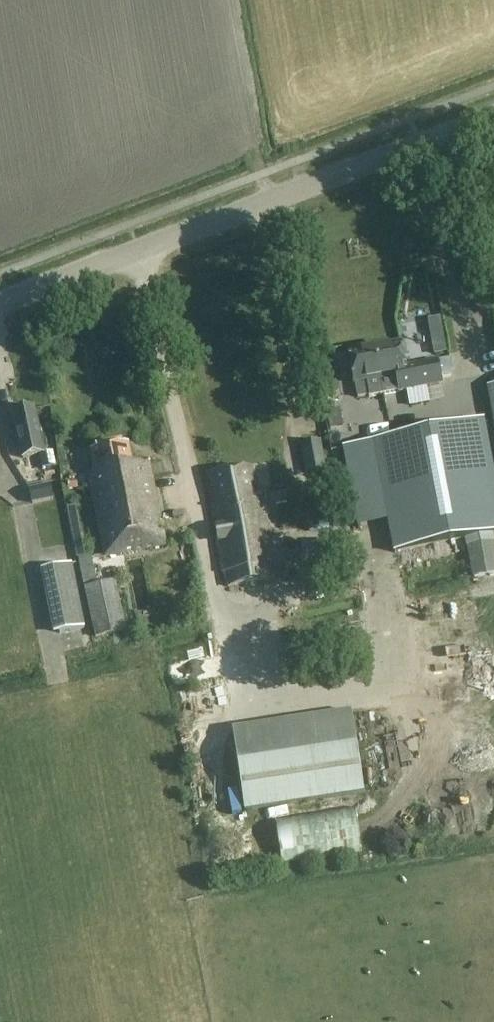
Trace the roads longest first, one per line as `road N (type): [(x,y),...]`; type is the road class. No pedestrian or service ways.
road 1 (tertiary): [(0,303),(493,116)]

